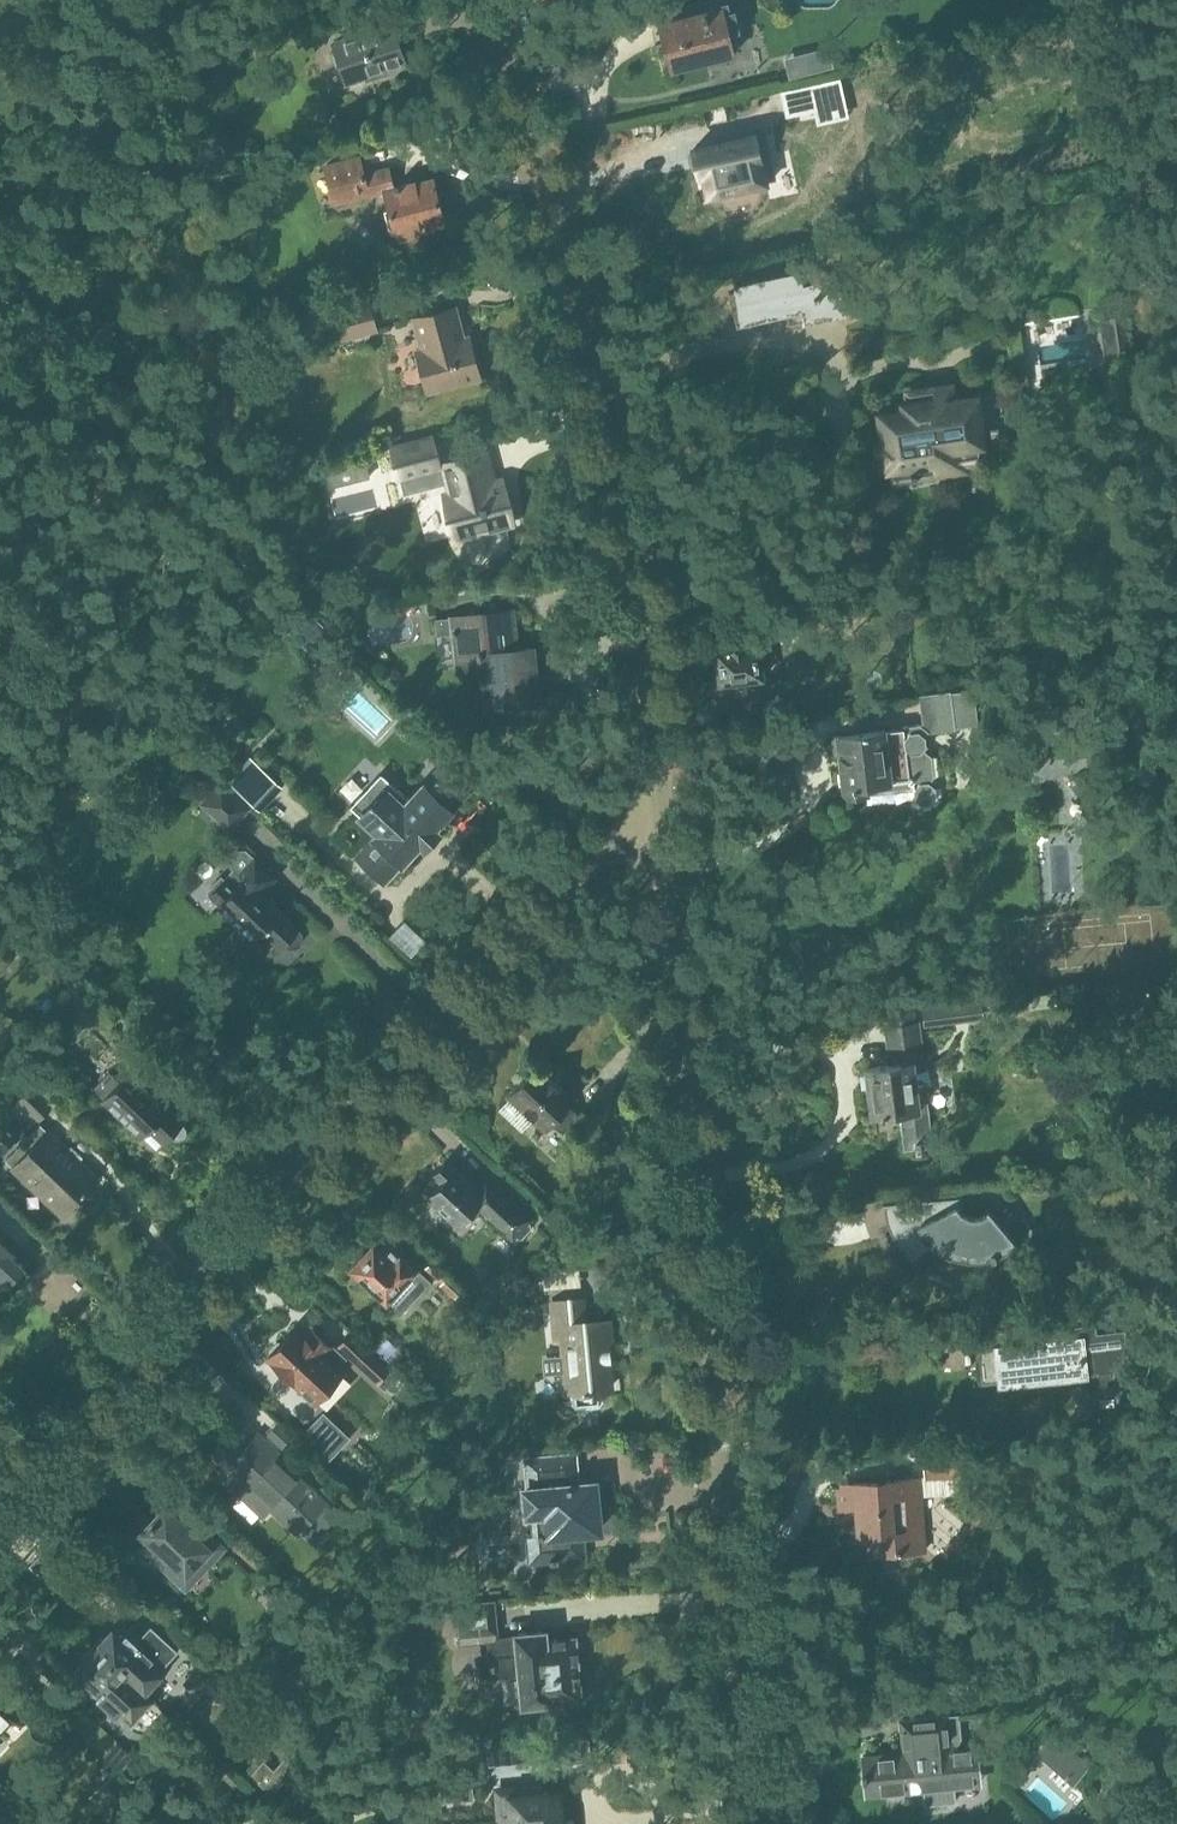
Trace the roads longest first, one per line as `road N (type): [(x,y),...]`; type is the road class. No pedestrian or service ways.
road 1 (residential): [(742,1823),(674,1290),(629,824)]
road 2 (residential): [(0,1496),(629,824)]
road 3 (residential): [(629,824),(604,536),(500,0)]

